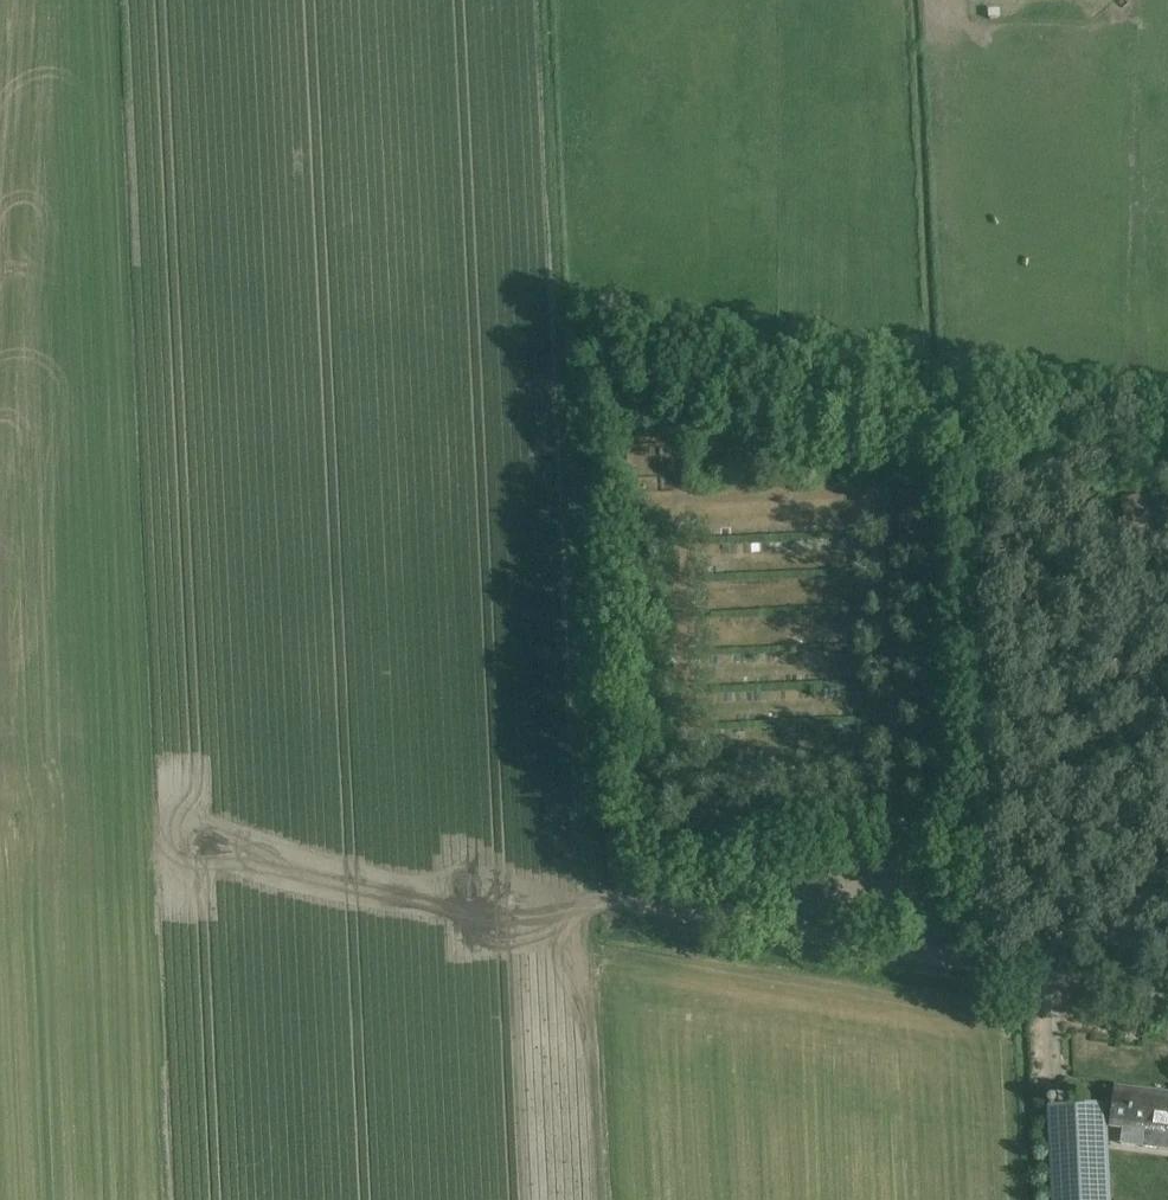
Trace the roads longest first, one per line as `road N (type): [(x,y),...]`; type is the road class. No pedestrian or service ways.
road 1 (unclassified): [(1167,1000),(596,903)]

